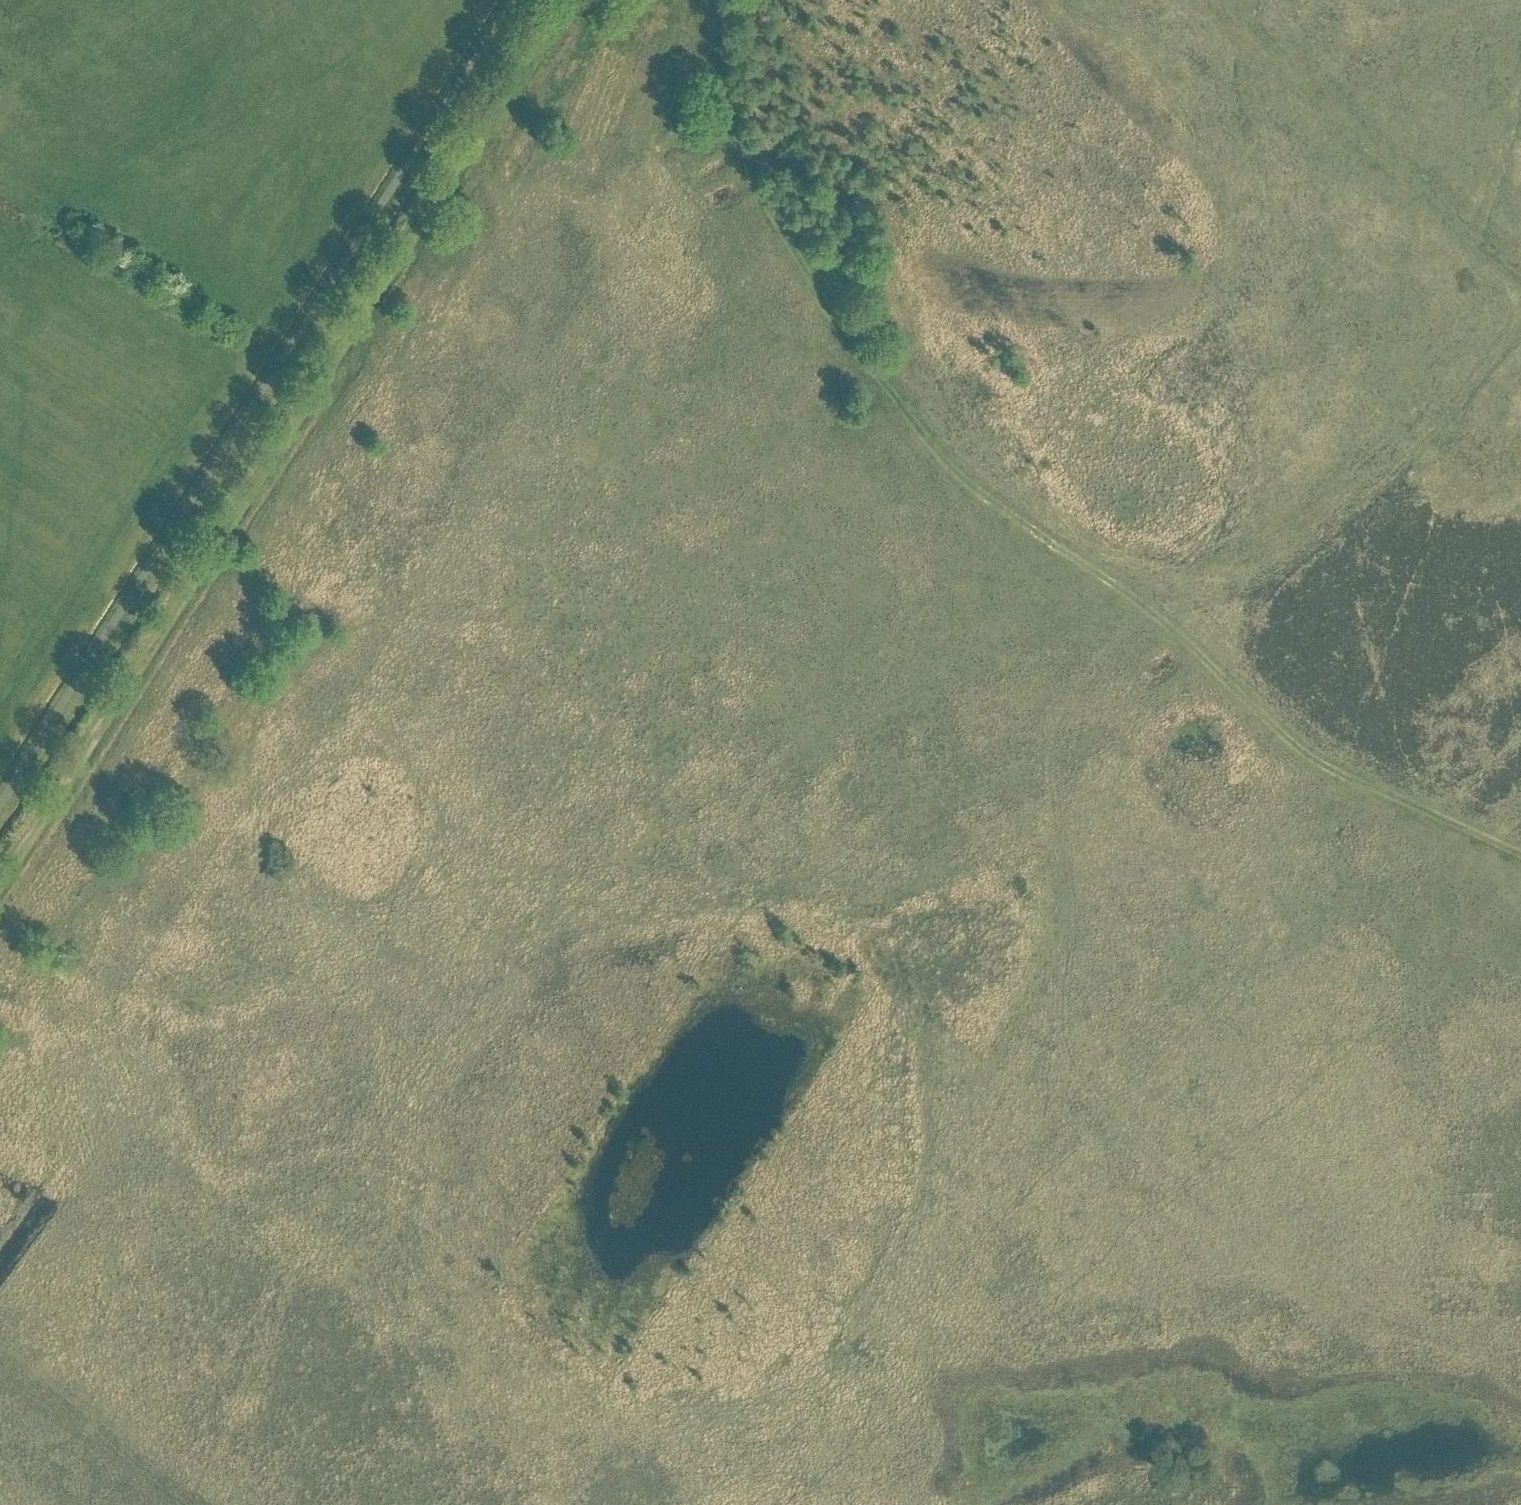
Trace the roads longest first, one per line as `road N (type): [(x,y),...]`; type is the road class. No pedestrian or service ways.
road 1 (track): [(708,0),(716,53),(769,209),(841,329),(965,479),(1155,613),(1325,765),(1520,853)]
road 2 (track): [(0,876),(555,0)]

